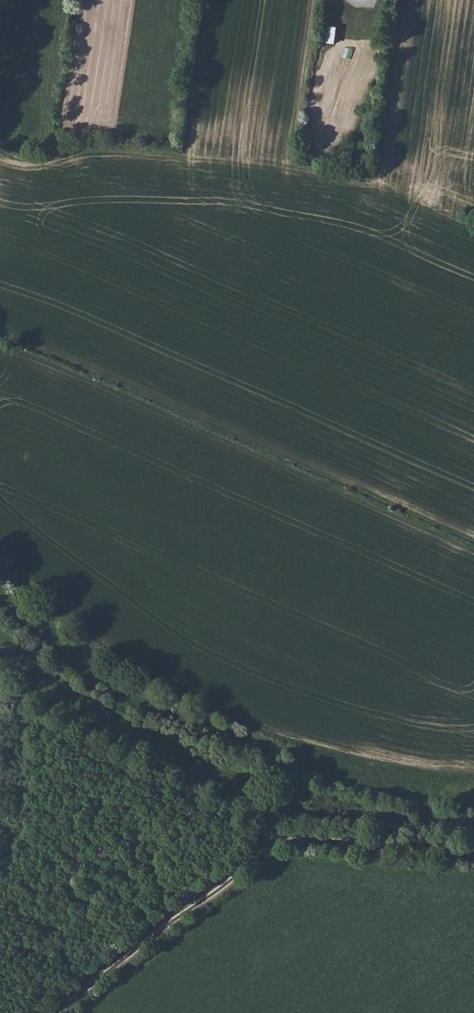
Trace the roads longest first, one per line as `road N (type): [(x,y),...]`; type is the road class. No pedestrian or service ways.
road 1 (track): [(473,855),(273,843),(59,1012)]

